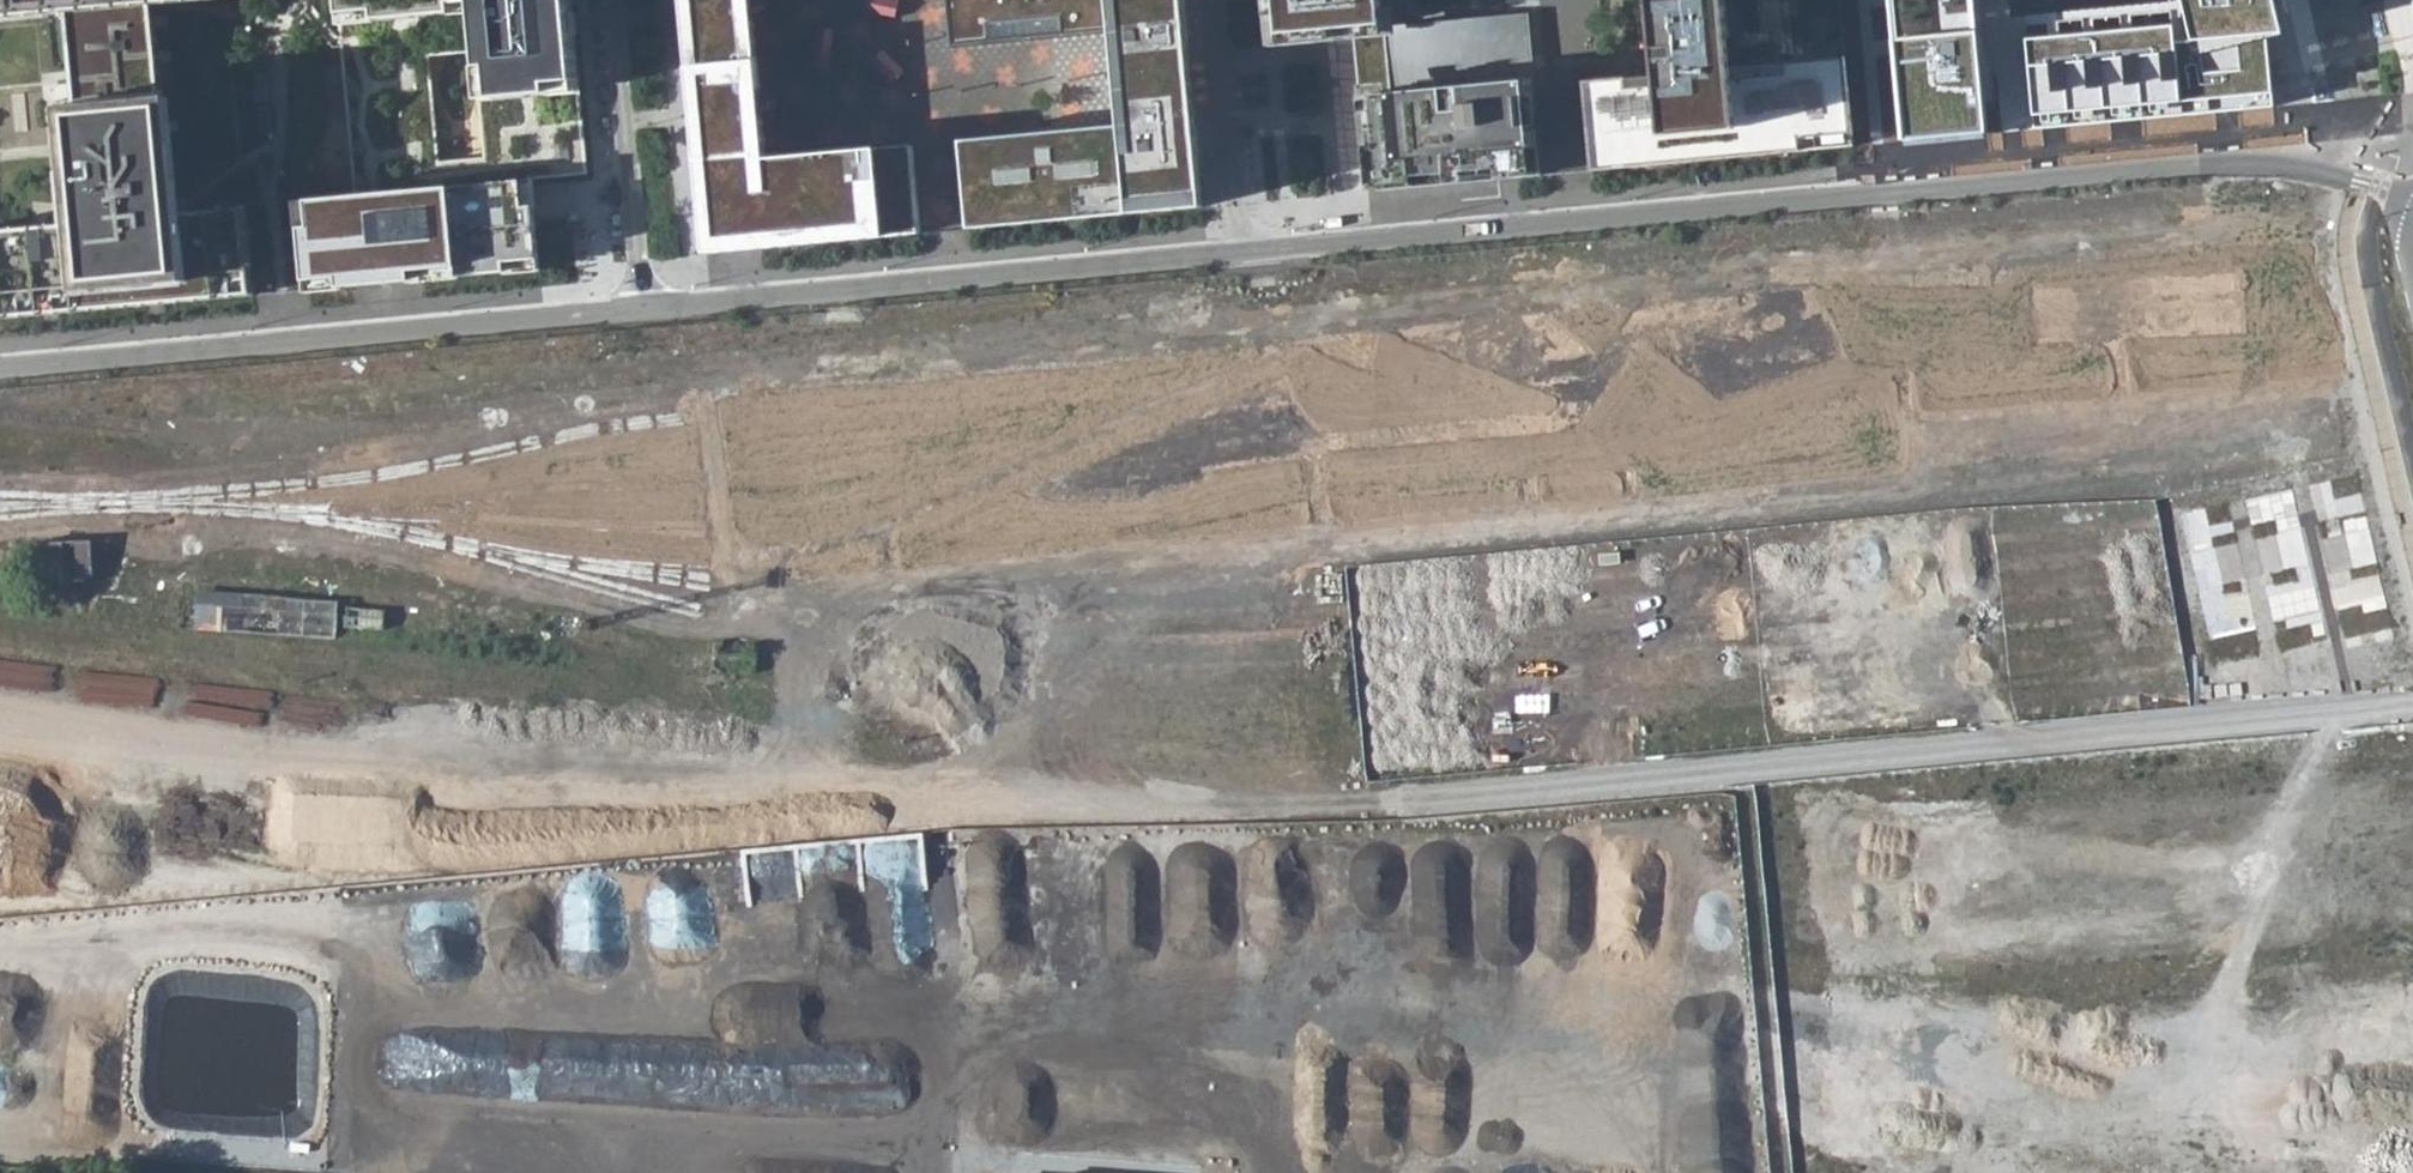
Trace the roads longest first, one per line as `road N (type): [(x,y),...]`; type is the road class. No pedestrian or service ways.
road 1 (secondary): [(620,309),(2251,157),(2412,195)]
road 2 (secondary): [(0,365),(620,309)]
road 3 (residential): [(595,0),(620,309)]

